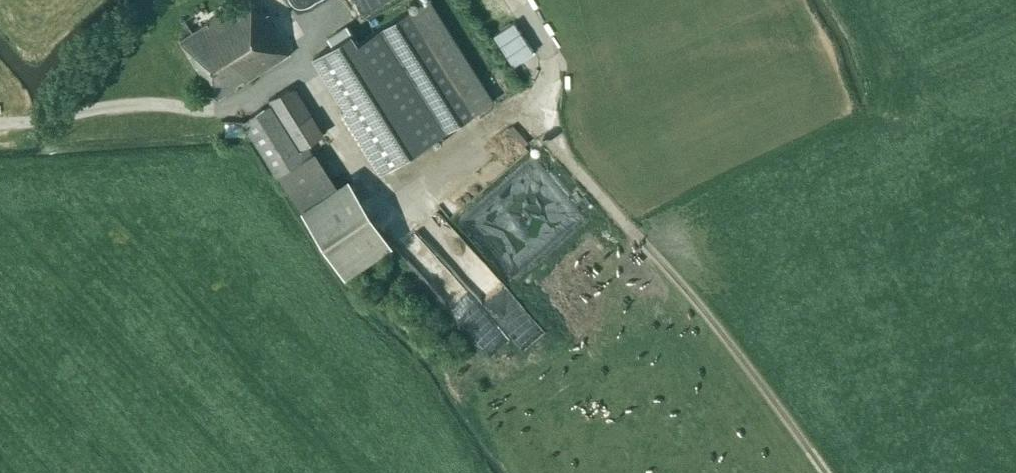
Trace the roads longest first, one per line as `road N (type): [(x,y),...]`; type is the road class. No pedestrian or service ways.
road 1 (track): [(523,107),(685,279),(822,472)]
road 2 (track): [(384,200),(545,89),(542,42),(515,0)]

